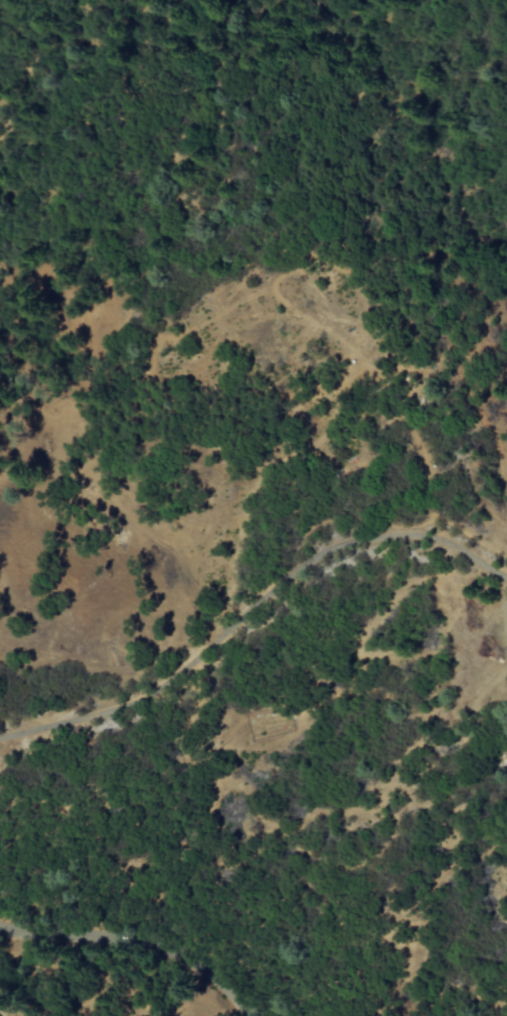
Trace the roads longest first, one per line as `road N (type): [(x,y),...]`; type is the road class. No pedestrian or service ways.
road 1 (residential): [(247,1015),(193,961),(156,944),(0,929)]

